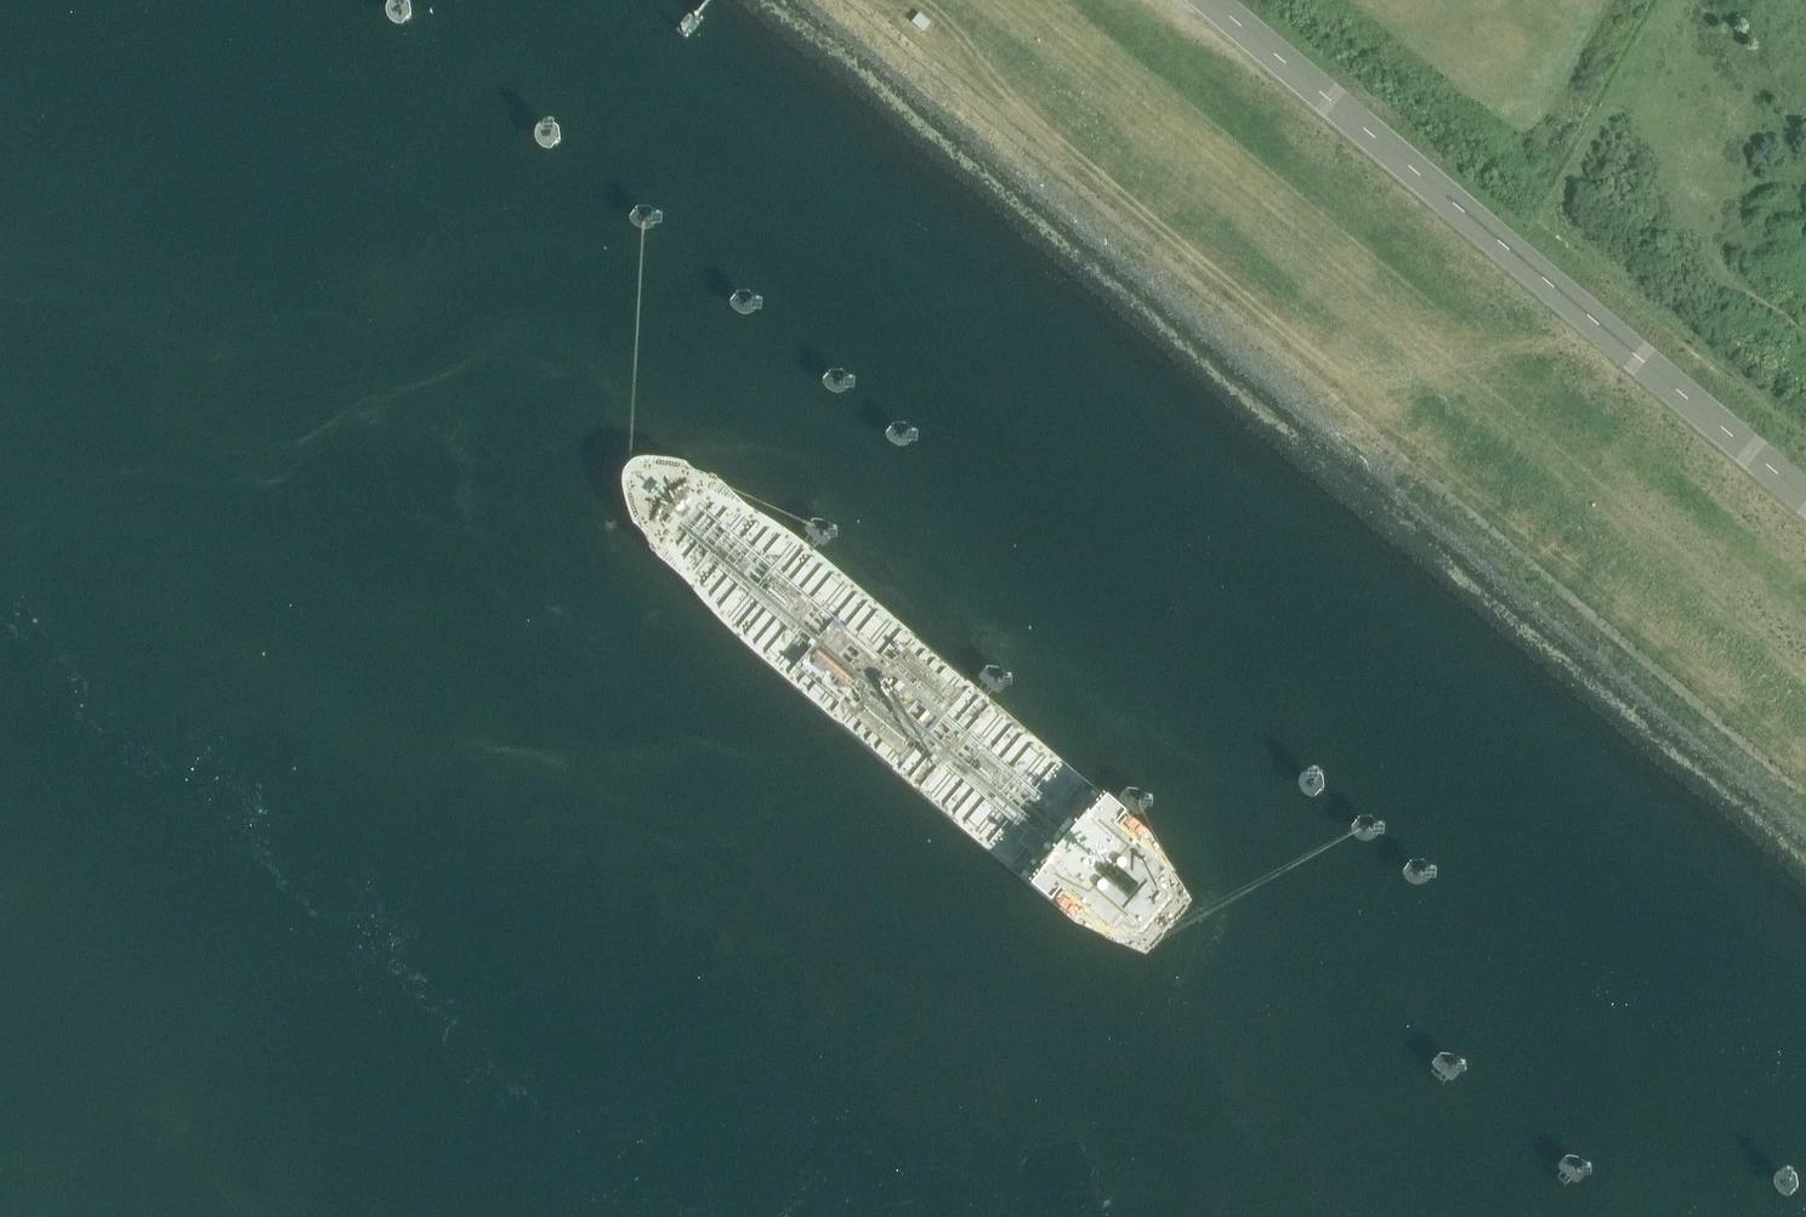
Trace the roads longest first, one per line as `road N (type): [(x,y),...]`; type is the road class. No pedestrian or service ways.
road 1 (tertiary): [(1805,498),(1210,0)]

